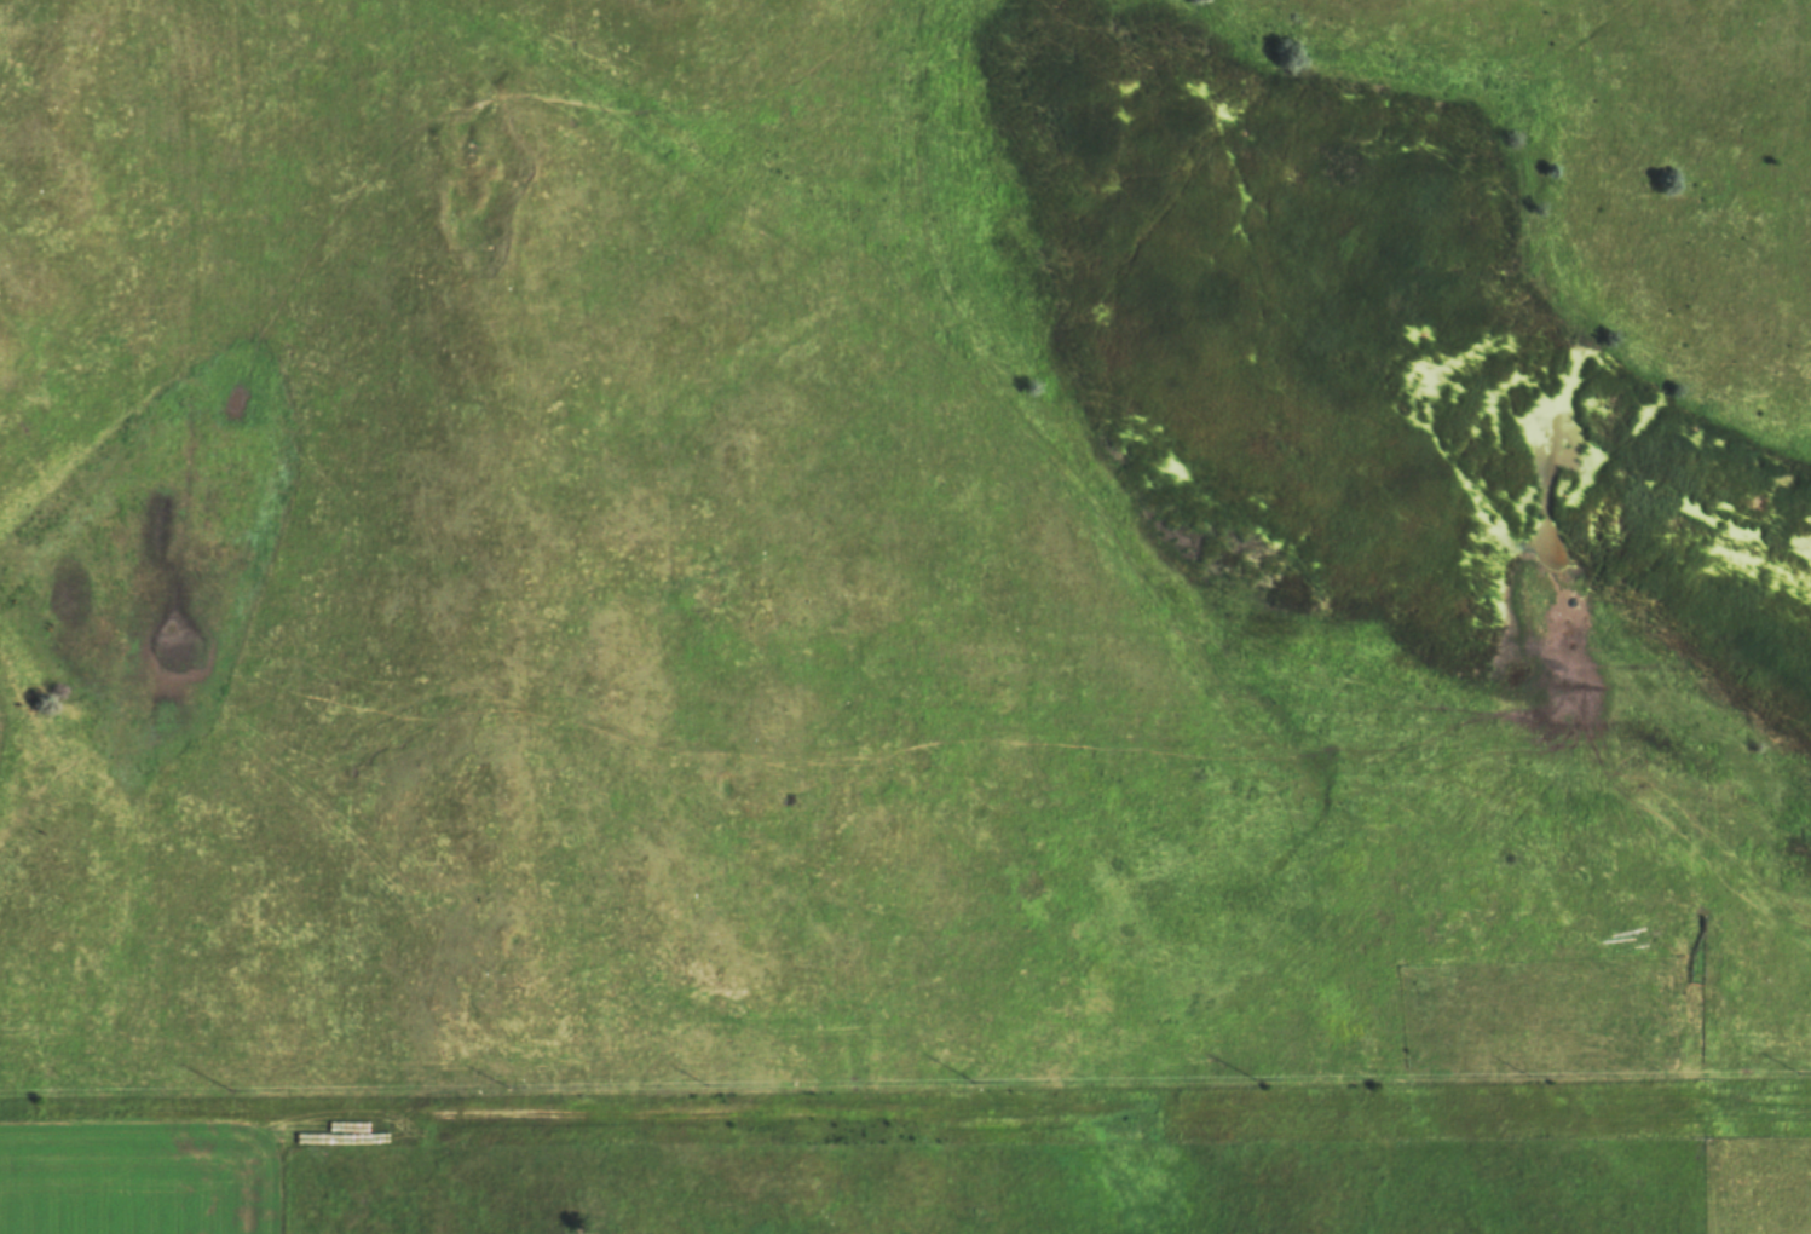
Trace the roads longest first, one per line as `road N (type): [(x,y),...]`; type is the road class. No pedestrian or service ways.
road 1 (residential): [(0,1128),(1810,1105)]

